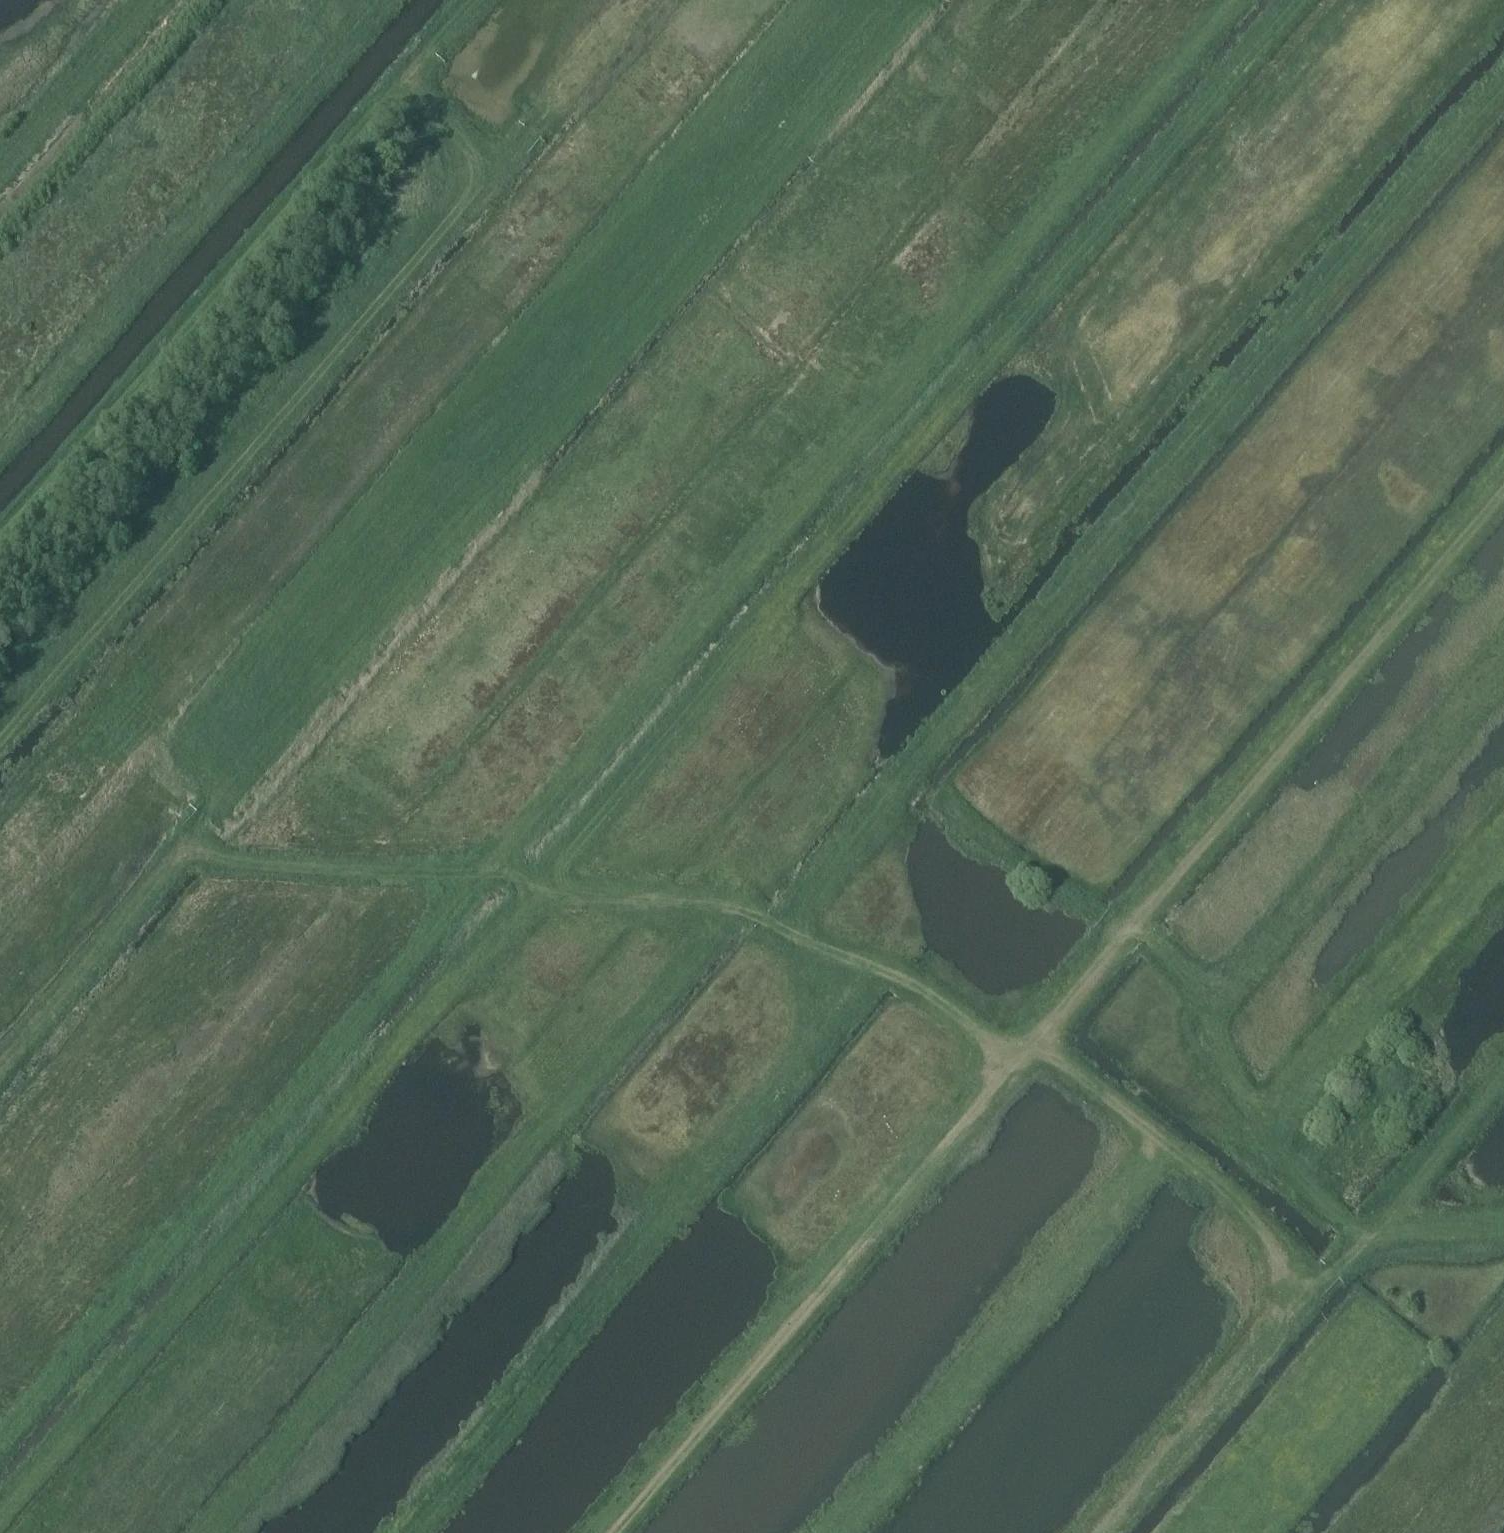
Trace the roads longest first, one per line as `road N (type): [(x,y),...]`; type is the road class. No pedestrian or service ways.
road 1 (track): [(1017,1056),(1503,489)]
road 2 (track): [(147,0),(0,174)]

